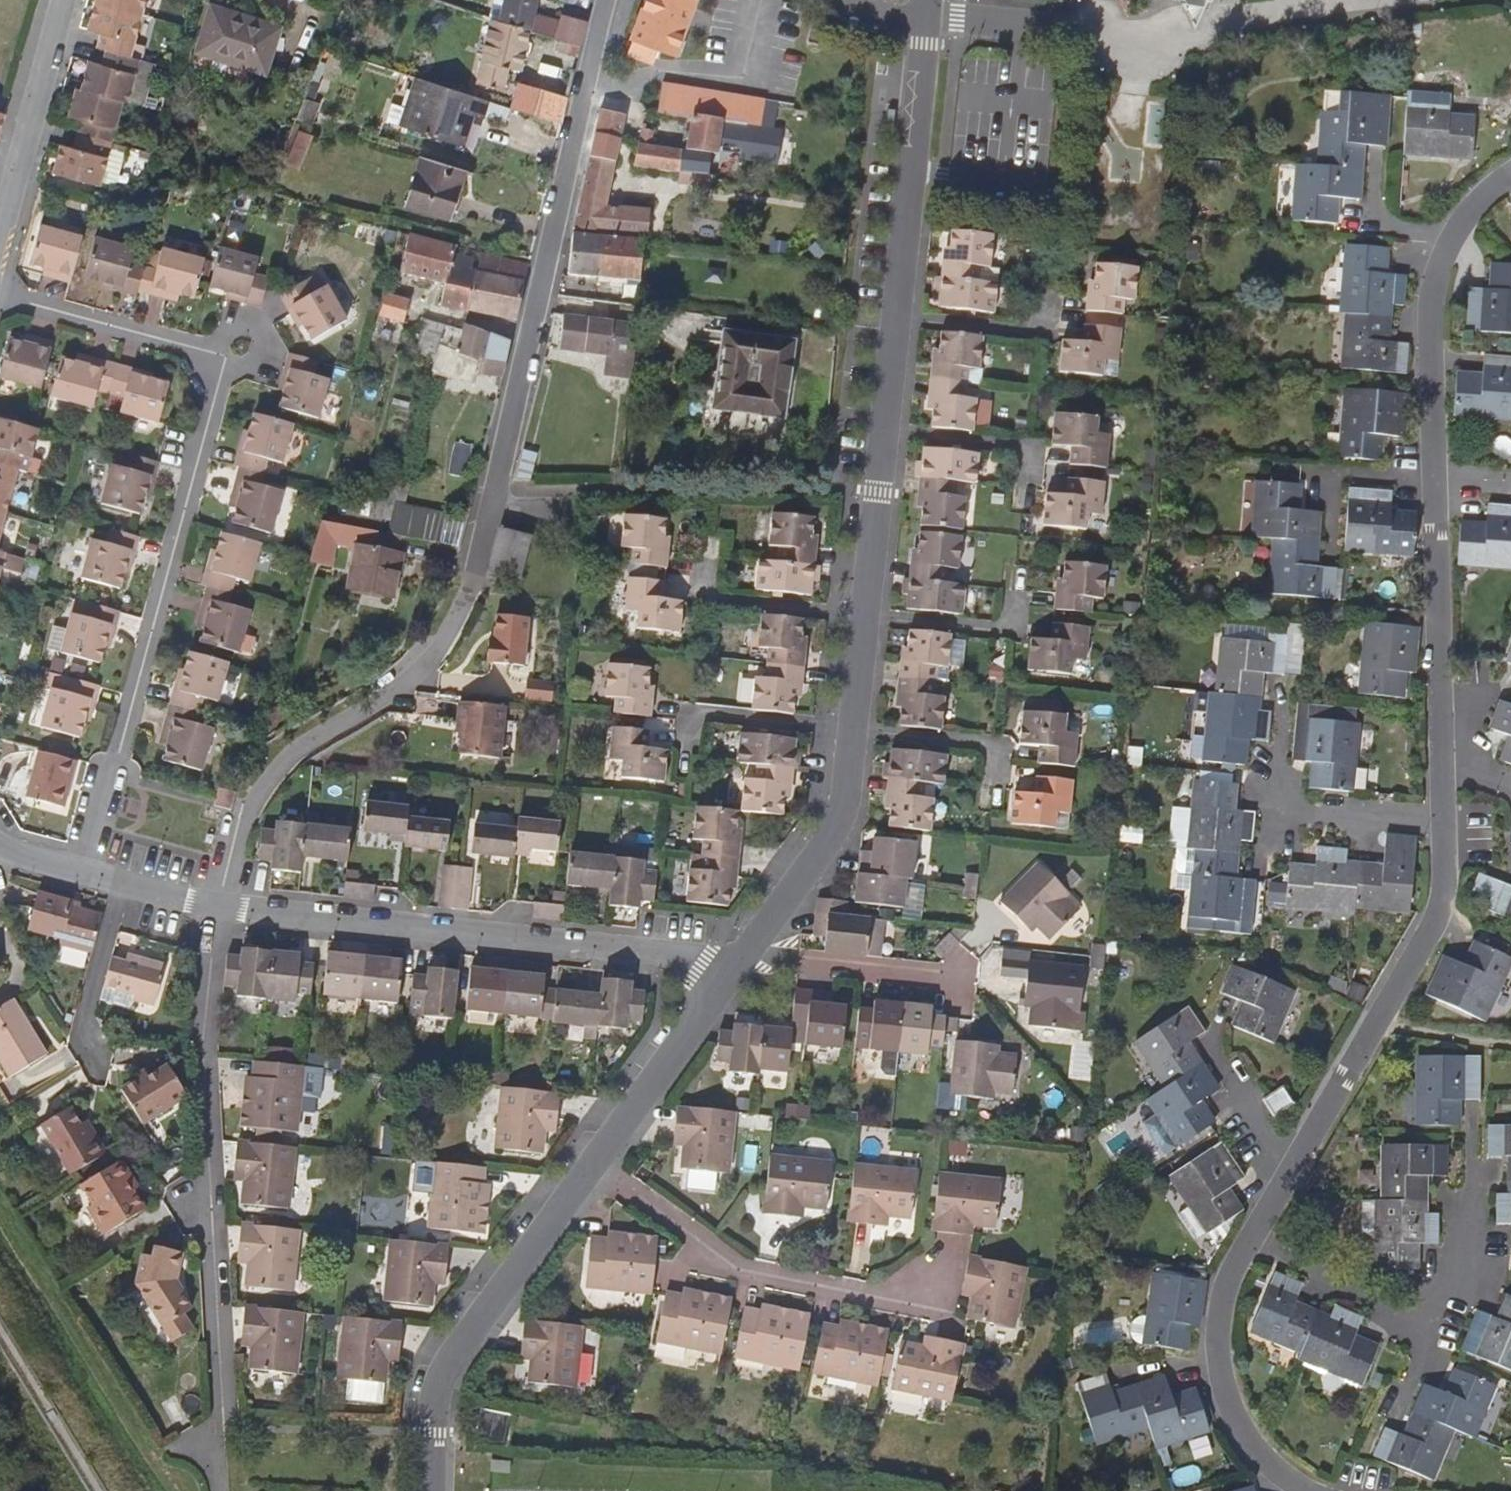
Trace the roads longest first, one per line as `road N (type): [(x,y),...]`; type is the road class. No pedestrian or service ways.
road 1 (residential): [(221,907),(237,838),(267,780),(299,749),(424,665),(464,599),(606,0)]
road 2 (residential): [(221,907),(203,1078),(224,1464)]
road 3 (residential): [(726,984),(667,952),(221,907)]
road 4 (residential): [(214,393),(84,872)]
road 5 (residential): [(597,1159),(737,1265),(914,1300),(945,1267)]
road 6 (residential): [(1443,823),(1437,913),(1287,1176)]
road 7 (tertiary): [(597,1159),(438,1392),(430,1490)]
road 8 (residential): [(1434,481),(1443,823)]
road 9 (tertiary): [(928,0),(896,317)]
road 10 (residential): [(1253,1235),(1218,1315),(1219,1370),(1258,1453),(1305,1490)]
road 11 (residential): [(0,237),(67,0)]
road 12 (residential): [(1451,238),(1431,303),(1434,481)]
road 13 (tertiary): [(853,729),(838,830),(759,941)]
road 14 (tertiary): [(726,984),(597,1159)]
road 15 (residential): [(1253,1235),(1438,1329)]
road 16 (residential): [(759,941),(781,962),(956,981)]
road 17 (residential): [(864,616),(696,595),(699,562)]
road 18 (residential): [(119,881),(80,1031),(100,1067)]
road 19 (residential): [(853,729),(684,713),(680,738)]
road 20 (residential): [(0,293),(188,345)]
road 21 (residential): [(188,345),(218,339),(236,321),(255,320),(270,331),(271,352),(234,361),(214,393)]
road 22 (tertiary): [(884,431),(864,616)]
road 23 (residential): [(1014,596),(1012,630),(864,616)]
road 24 (residential): [(1027,482),(1029,446),(884,431)]
road 25 (residential): [(896,317),(1032,331),(1042,326),(1046,297)]
road 26 (residential): [(995,774),(998,745),(853,729)]
road 27 (residential): [(1279,810),(1443,823)]
road 28 (residential): [(1438,1329),(1472,1263),(1472,1194)]
road 29 (residential): [(1213,1055),(1287,1176)]
road 30 (residential): [(1451,238),(1390,224),(1376,212),(1374,154)]

